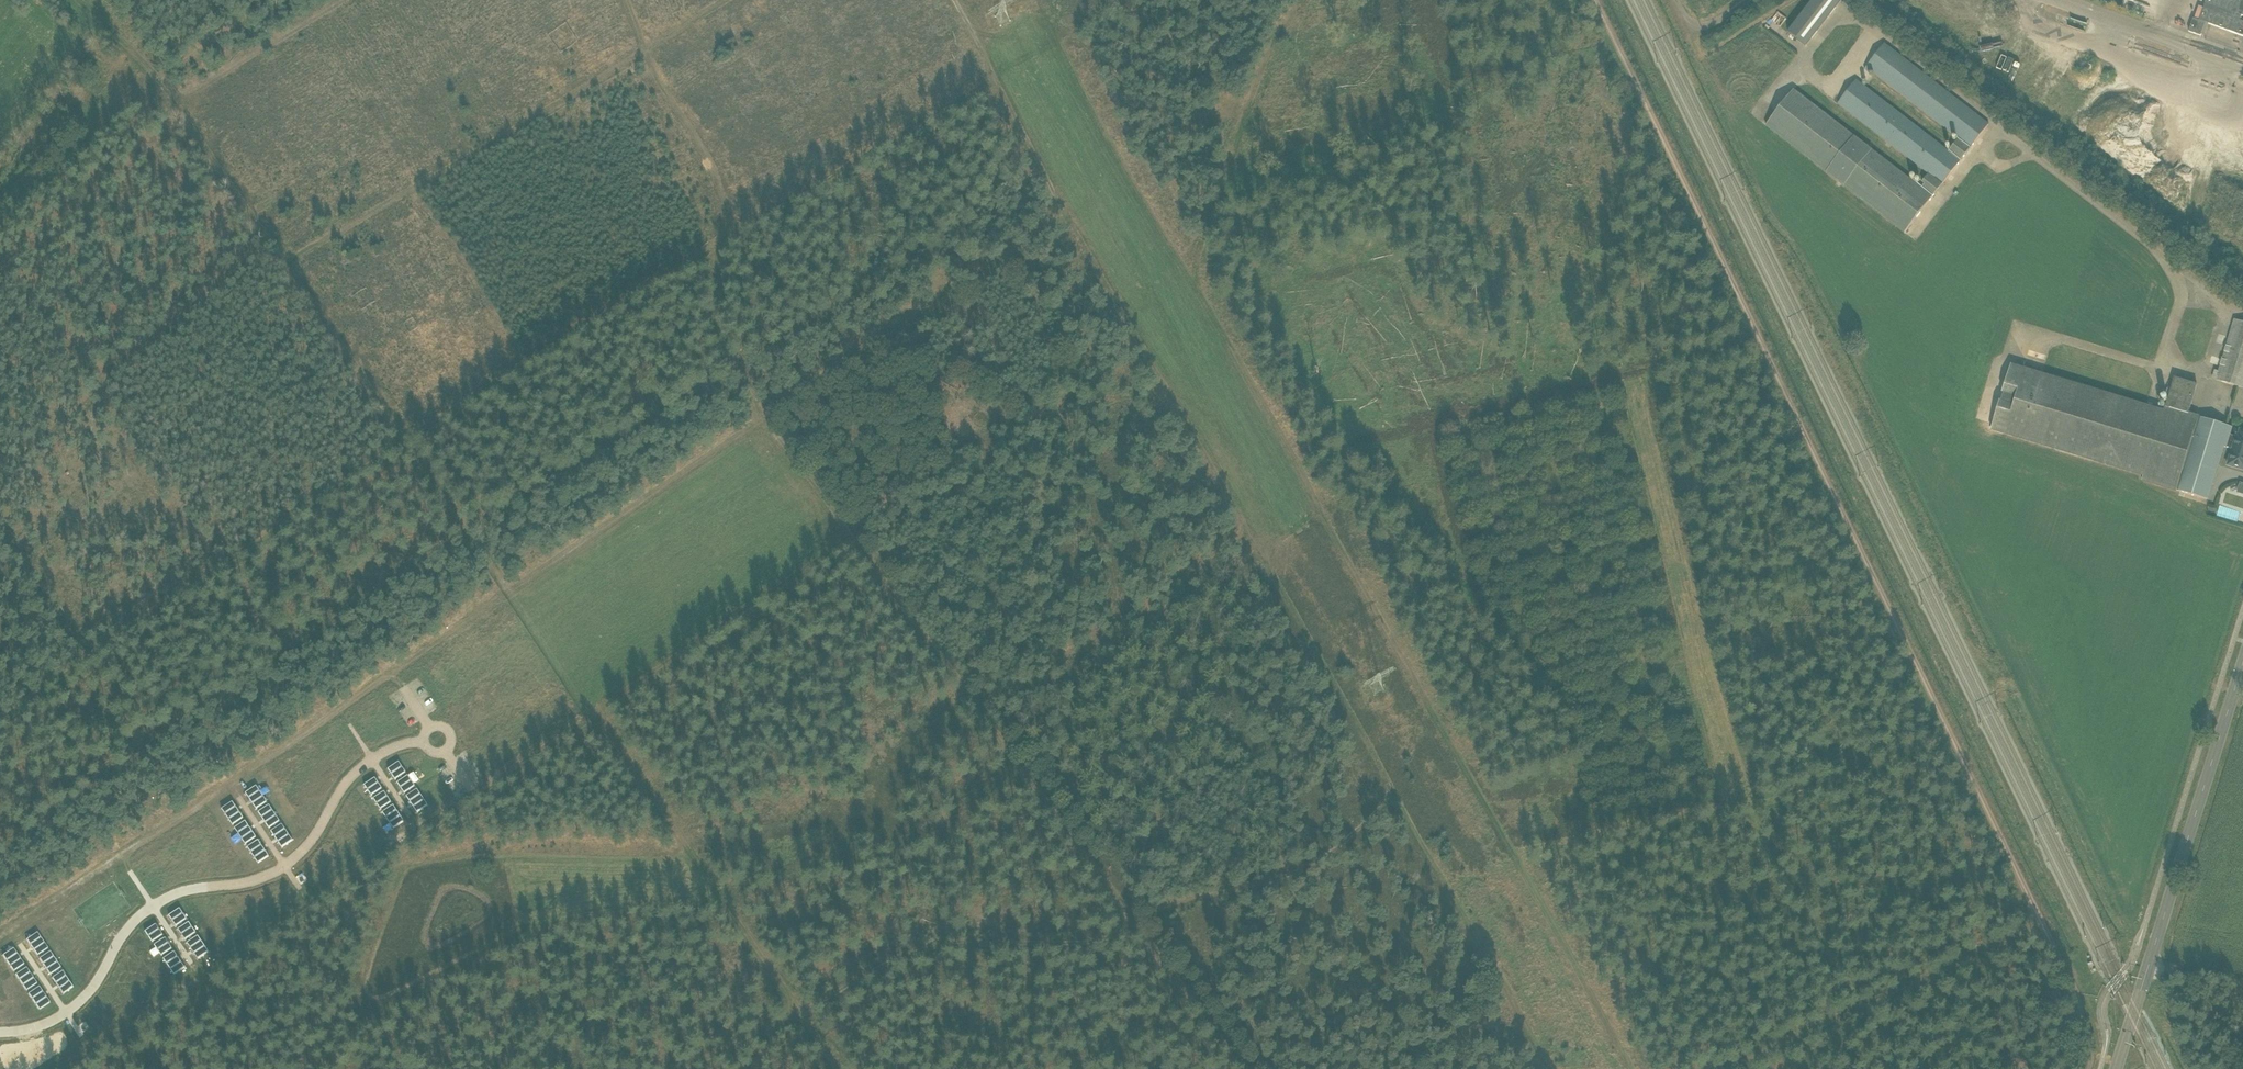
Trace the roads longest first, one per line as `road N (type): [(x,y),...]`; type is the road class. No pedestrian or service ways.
road 1 (tertiary): [(2116,1068),(2242,665)]
road 2 (track): [(2023,0),(2043,38),(2114,54),(2155,84),(2242,110)]

